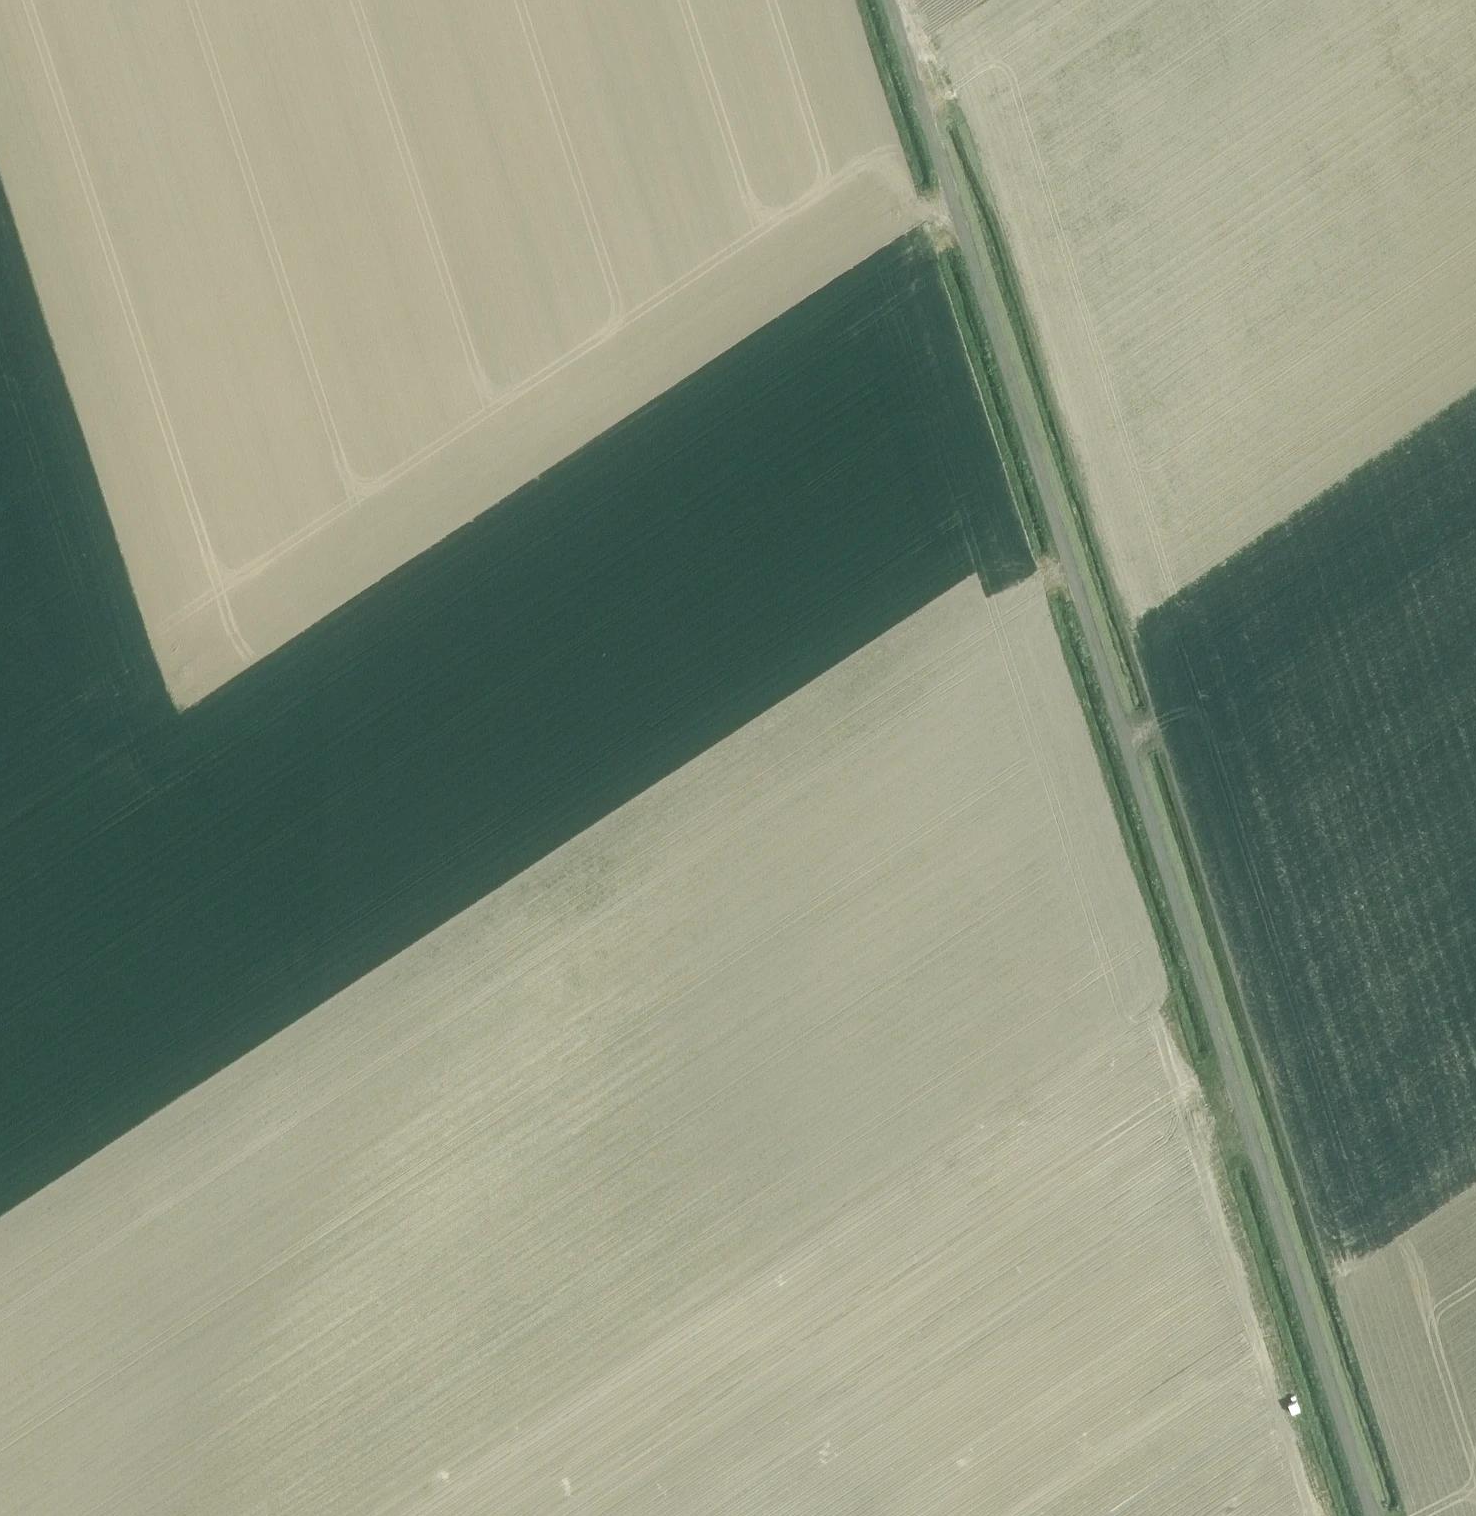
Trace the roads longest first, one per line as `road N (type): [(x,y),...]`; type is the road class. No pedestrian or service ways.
road 1 (track): [(1372,1515),(889,0)]

